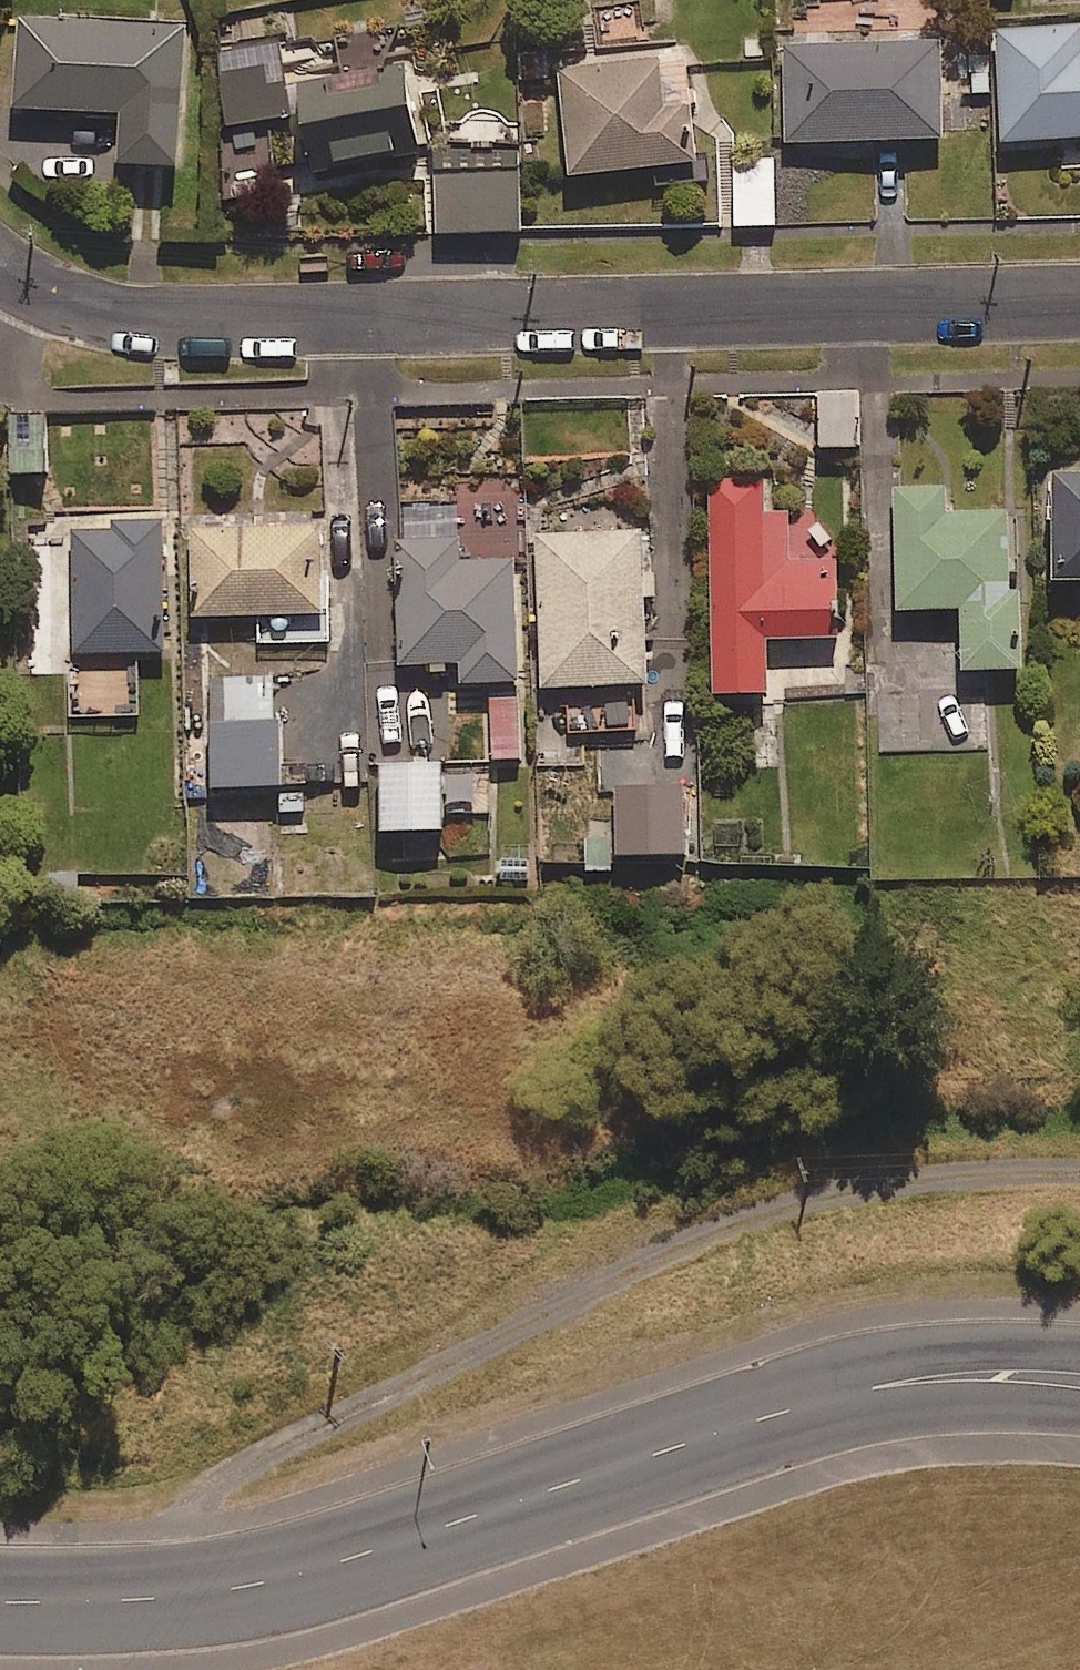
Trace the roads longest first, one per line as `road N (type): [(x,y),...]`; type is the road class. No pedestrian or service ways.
road 1 (track): [(97,1605),(210,1490),(596,1281),(814,1197),(1079,1157)]
road 2 (residential): [(0,269),(87,311),(181,322),(1079,301)]
road 3 (secondary): [(0,1604),(97,1605),(218,1593),(347,1562),(737,1424)]
road 4 (secondary): [(737,1424),(854,1361),(983,1347),(1079,1353)]
road 5 (secondary): [(1079,1412),(982,1407),(737,1424)]

